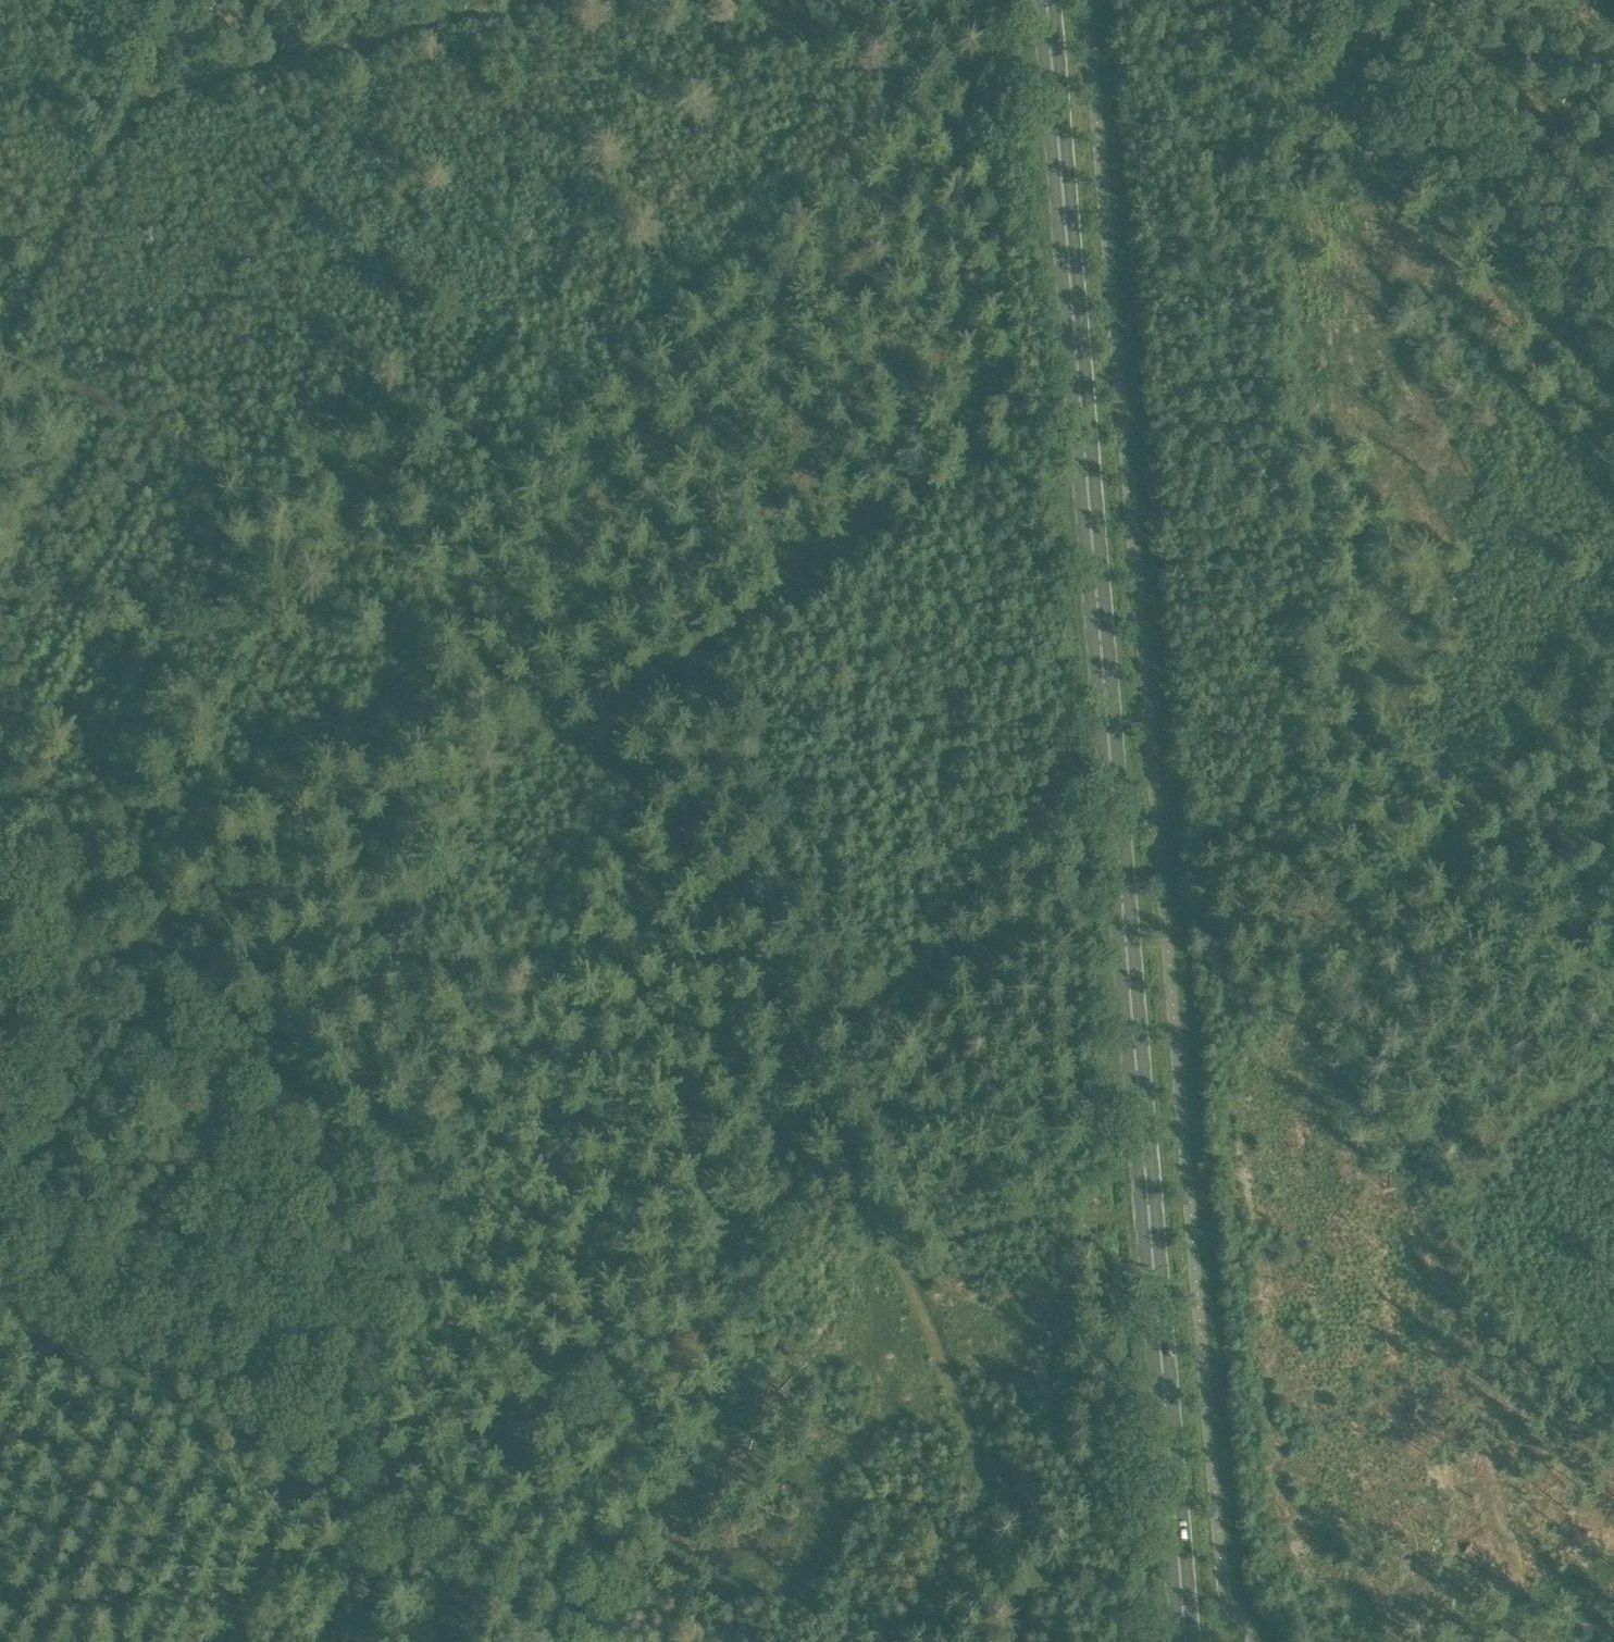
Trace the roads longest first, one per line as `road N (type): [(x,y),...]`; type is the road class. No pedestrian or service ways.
road 1 (track): [(882,1232),(695,812),(486,677),(465,618),(427,567),(382,568),(185,458),(15,341),(124,121),(149,99),(247,64),(506,0)]
road 2 (primary): [(1186,1641),(1049,0)]
road 3 (track): [(0,1307),(577,1641)]
road 4 (unclassified): [(1613,284),(1337,0)]
road 5 (track): [(1408,914),(1613,710)]
road 6 (track): [(149,99),(57,0)]

